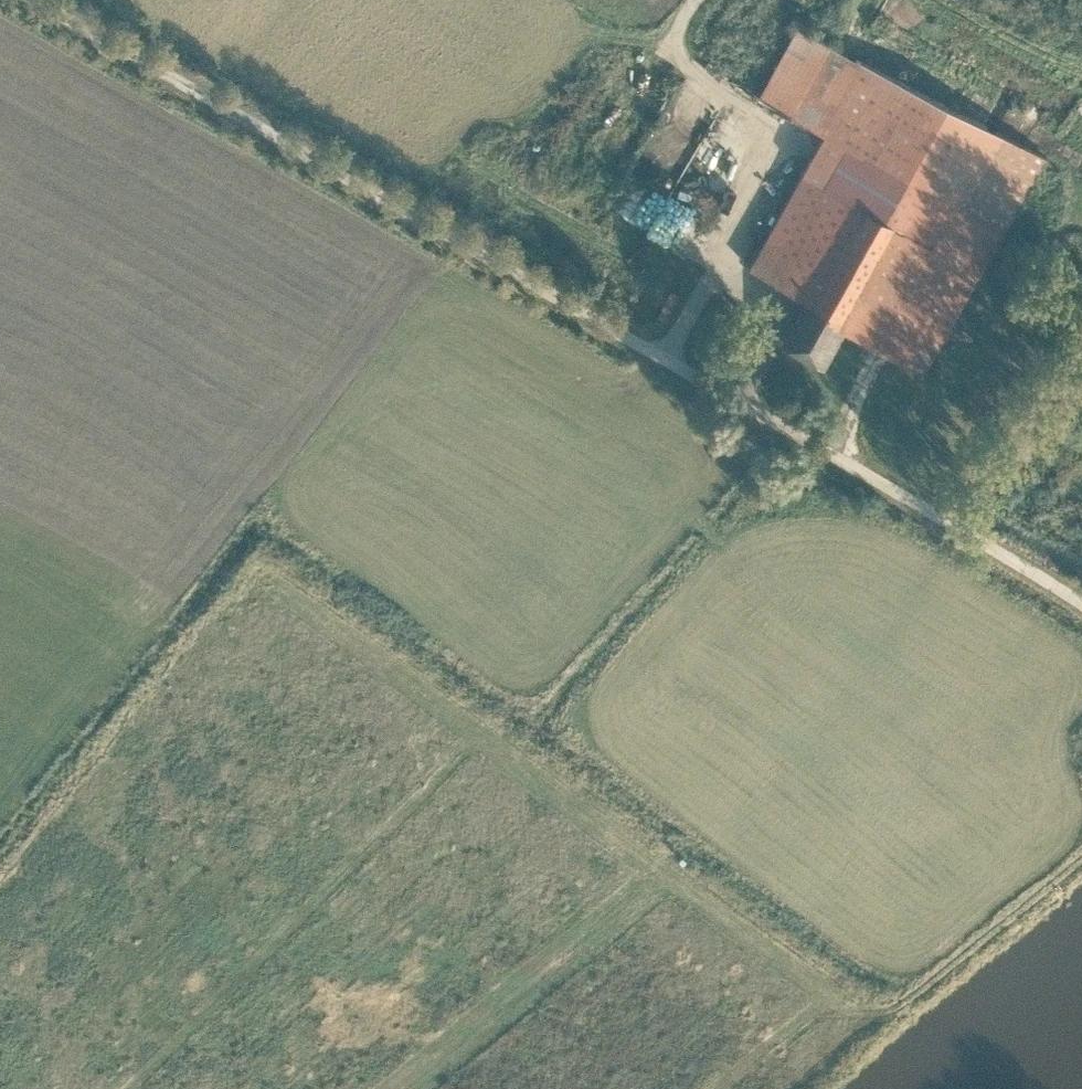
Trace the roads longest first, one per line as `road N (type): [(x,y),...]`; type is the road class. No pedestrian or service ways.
road 1 (track): [(664,357),(797,137),(678,45),(694,0)]

